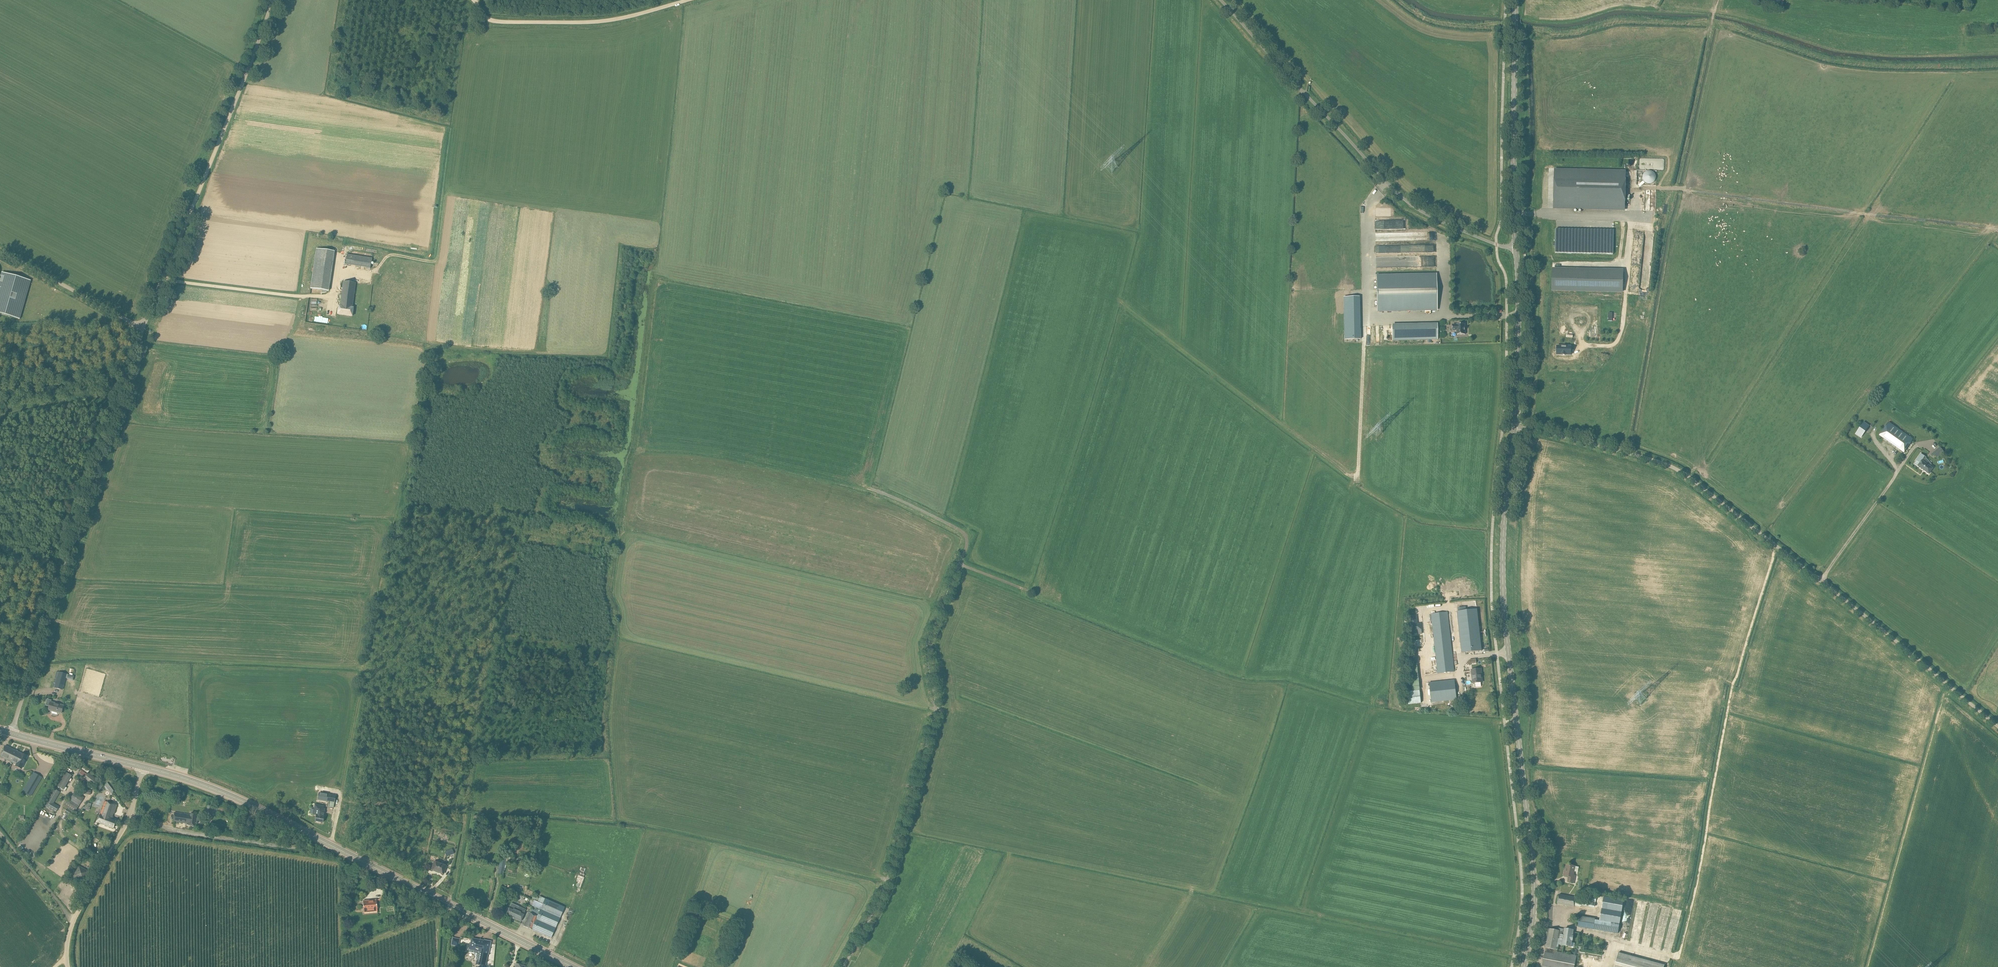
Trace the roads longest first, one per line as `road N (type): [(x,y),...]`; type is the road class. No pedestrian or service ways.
road 1 (unclassified): [(1997,727),(1680,472),(1514,430)]
road 2 (unclassified): [(844,966),(887,889),(937,718),(930,647),(967,543),(961,531),(870,489)]
road 3 (track): [(162,278),(333,297),(339,259),(349,249),(437,260),(470,32)]
road 4 (track): [(130,813),(222,838),(320,850),(331,845),(399,518)]
road 5 (tertiary): [(1524,966),(1534,885),(1503,586),(1514,430)]
road 6 (track): [(1997,65),(1826,62),(1700,24),(1623,21),(1555,35),(1505,28)]
road 7 (secondary): [(573,966),(236,798),(142,766)]
road 8 (track): [(1776,546),(1732,687),(1681,949),(1671,956)]
road 9 (unclassified): [(12,733),(143,328)]
road 10 (unclassified): [(1517,249),(1404,200),(1220,0)]
road 11 (unclassified): [(273,0),(143,328)]
road 12 (tertiary): [(1517,249),(1516,0)]
road 13 (unclassified): [(690,0),(600,22),(507,23),(486,19),(474,0)]
road 14 (unclassified): [(68,966),(72,923),(127,822),(142,766)]
road 15 (tertiary): [(1514,430),(1517,249)]
road 16 (track): [(399,518),(431,353)]
road 17 (track): [(1370,320),(1358,482)]
road 18 (unclassified): [(143,328),(0,251)]
road 19 (secondary): [(142,766),(12,733)]

